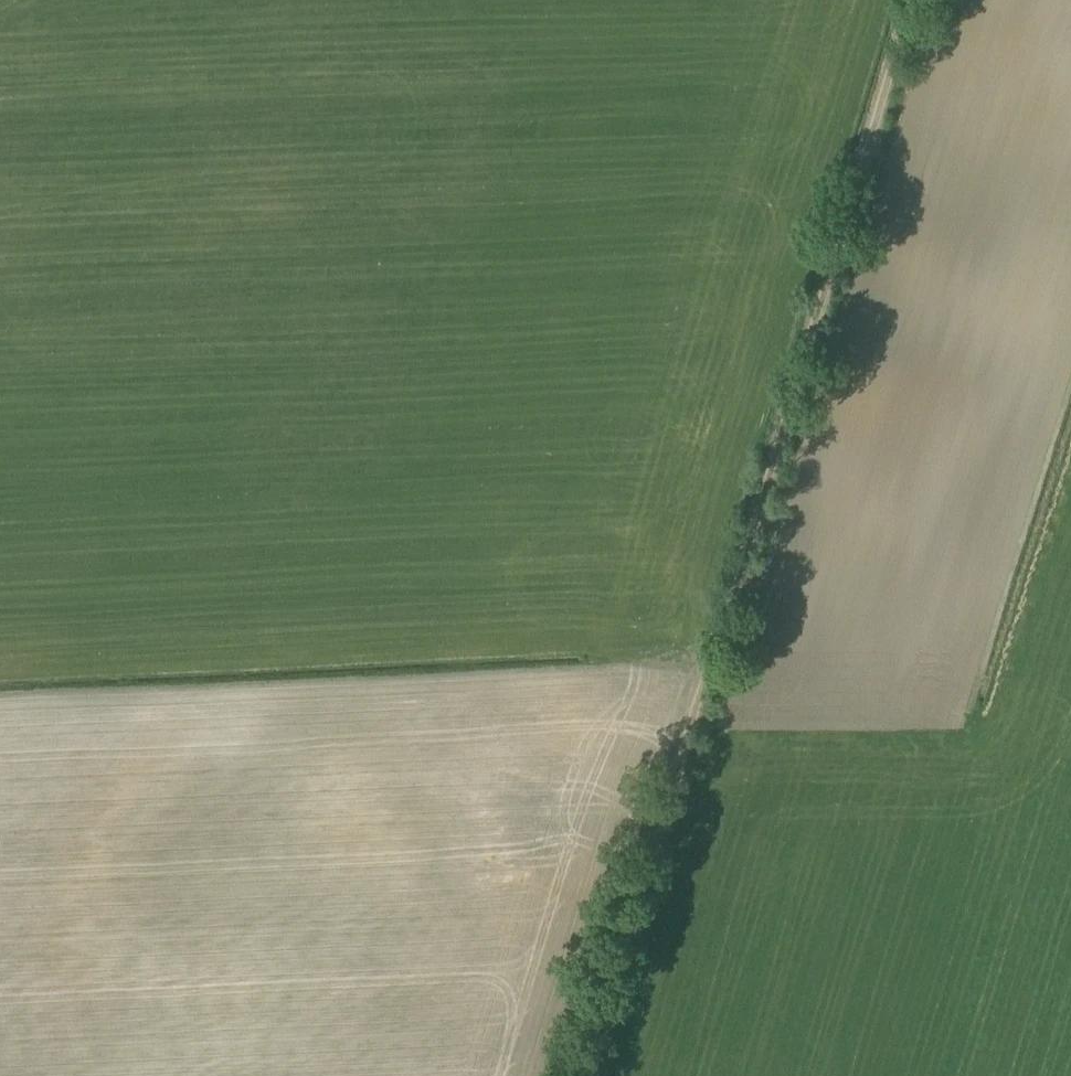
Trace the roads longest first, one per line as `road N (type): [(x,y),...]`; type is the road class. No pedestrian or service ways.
road 1 (track): [(580,1075),(907,0)]

